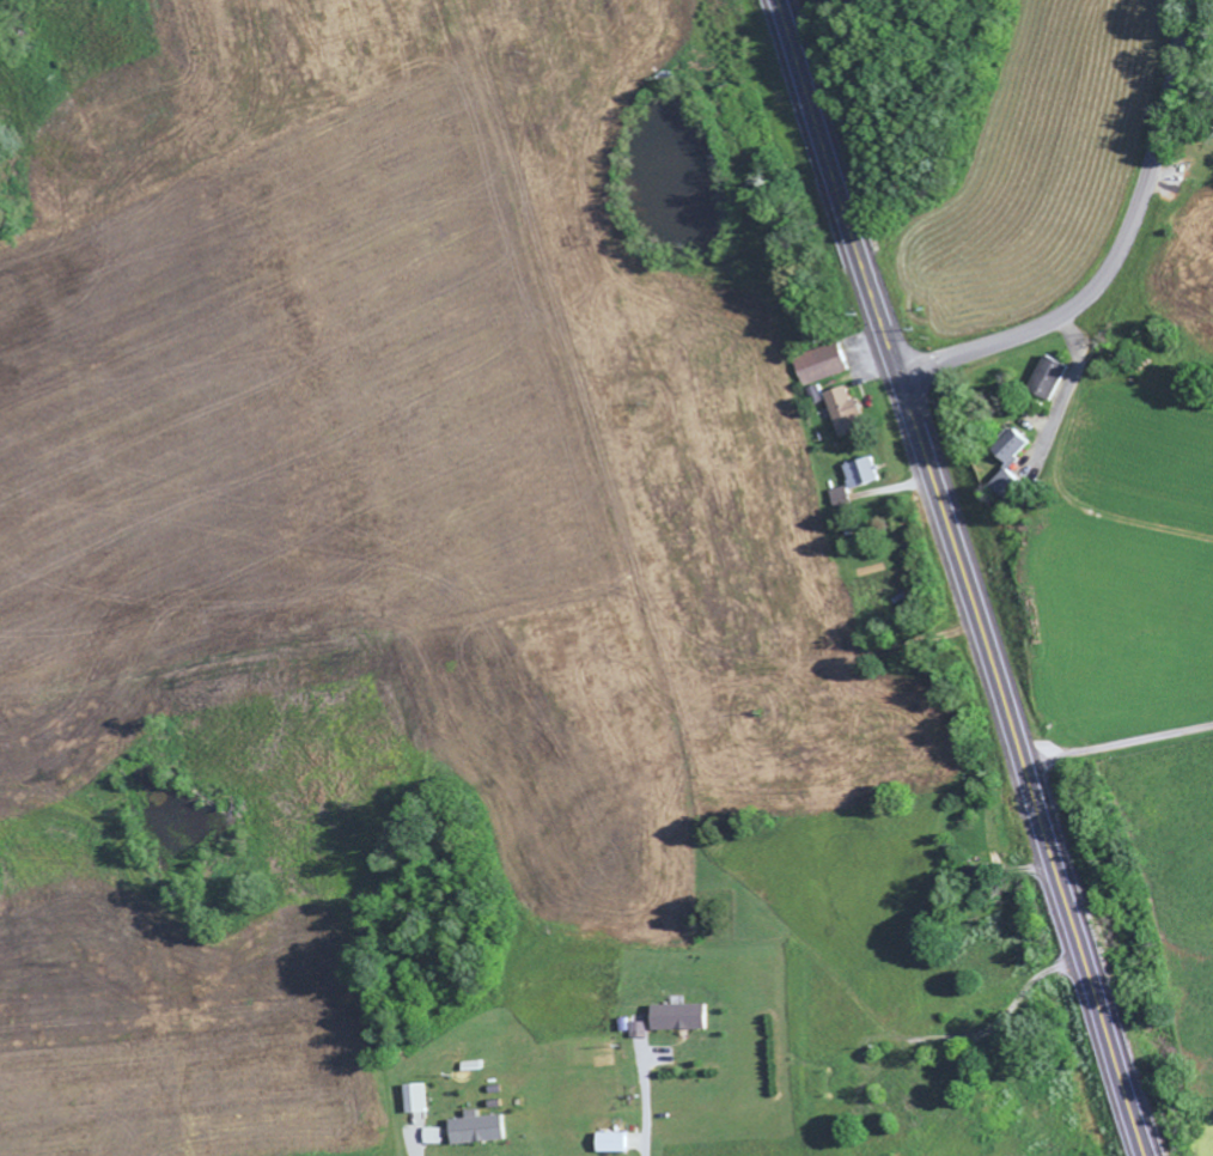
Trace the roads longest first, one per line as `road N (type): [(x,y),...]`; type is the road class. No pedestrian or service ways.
road 1 (primary): [(1149,1155),(780,0)]
road 2 (residential): [(898,373),(1047,325),(1105,278),(1154,159),(1190,0)]

